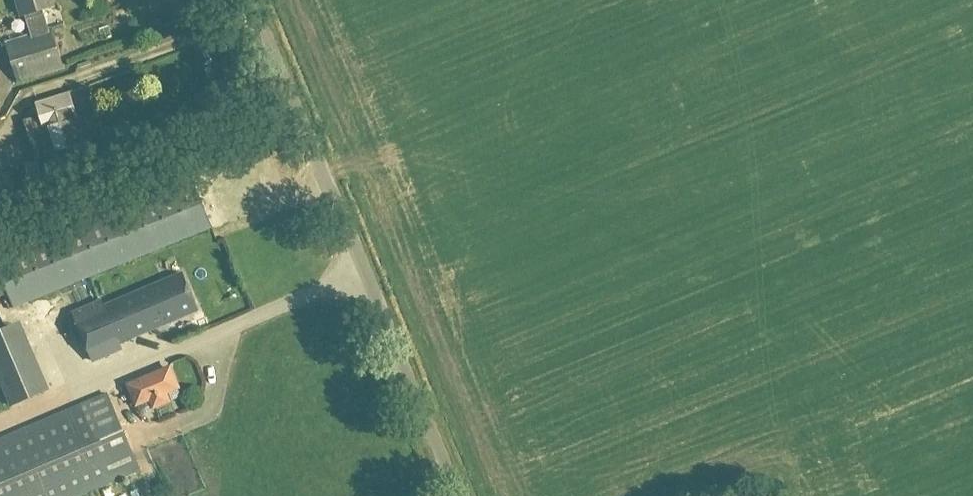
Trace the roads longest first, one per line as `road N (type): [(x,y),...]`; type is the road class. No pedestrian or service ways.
road 1 (unclassified): [(457,495),(250,0)]

